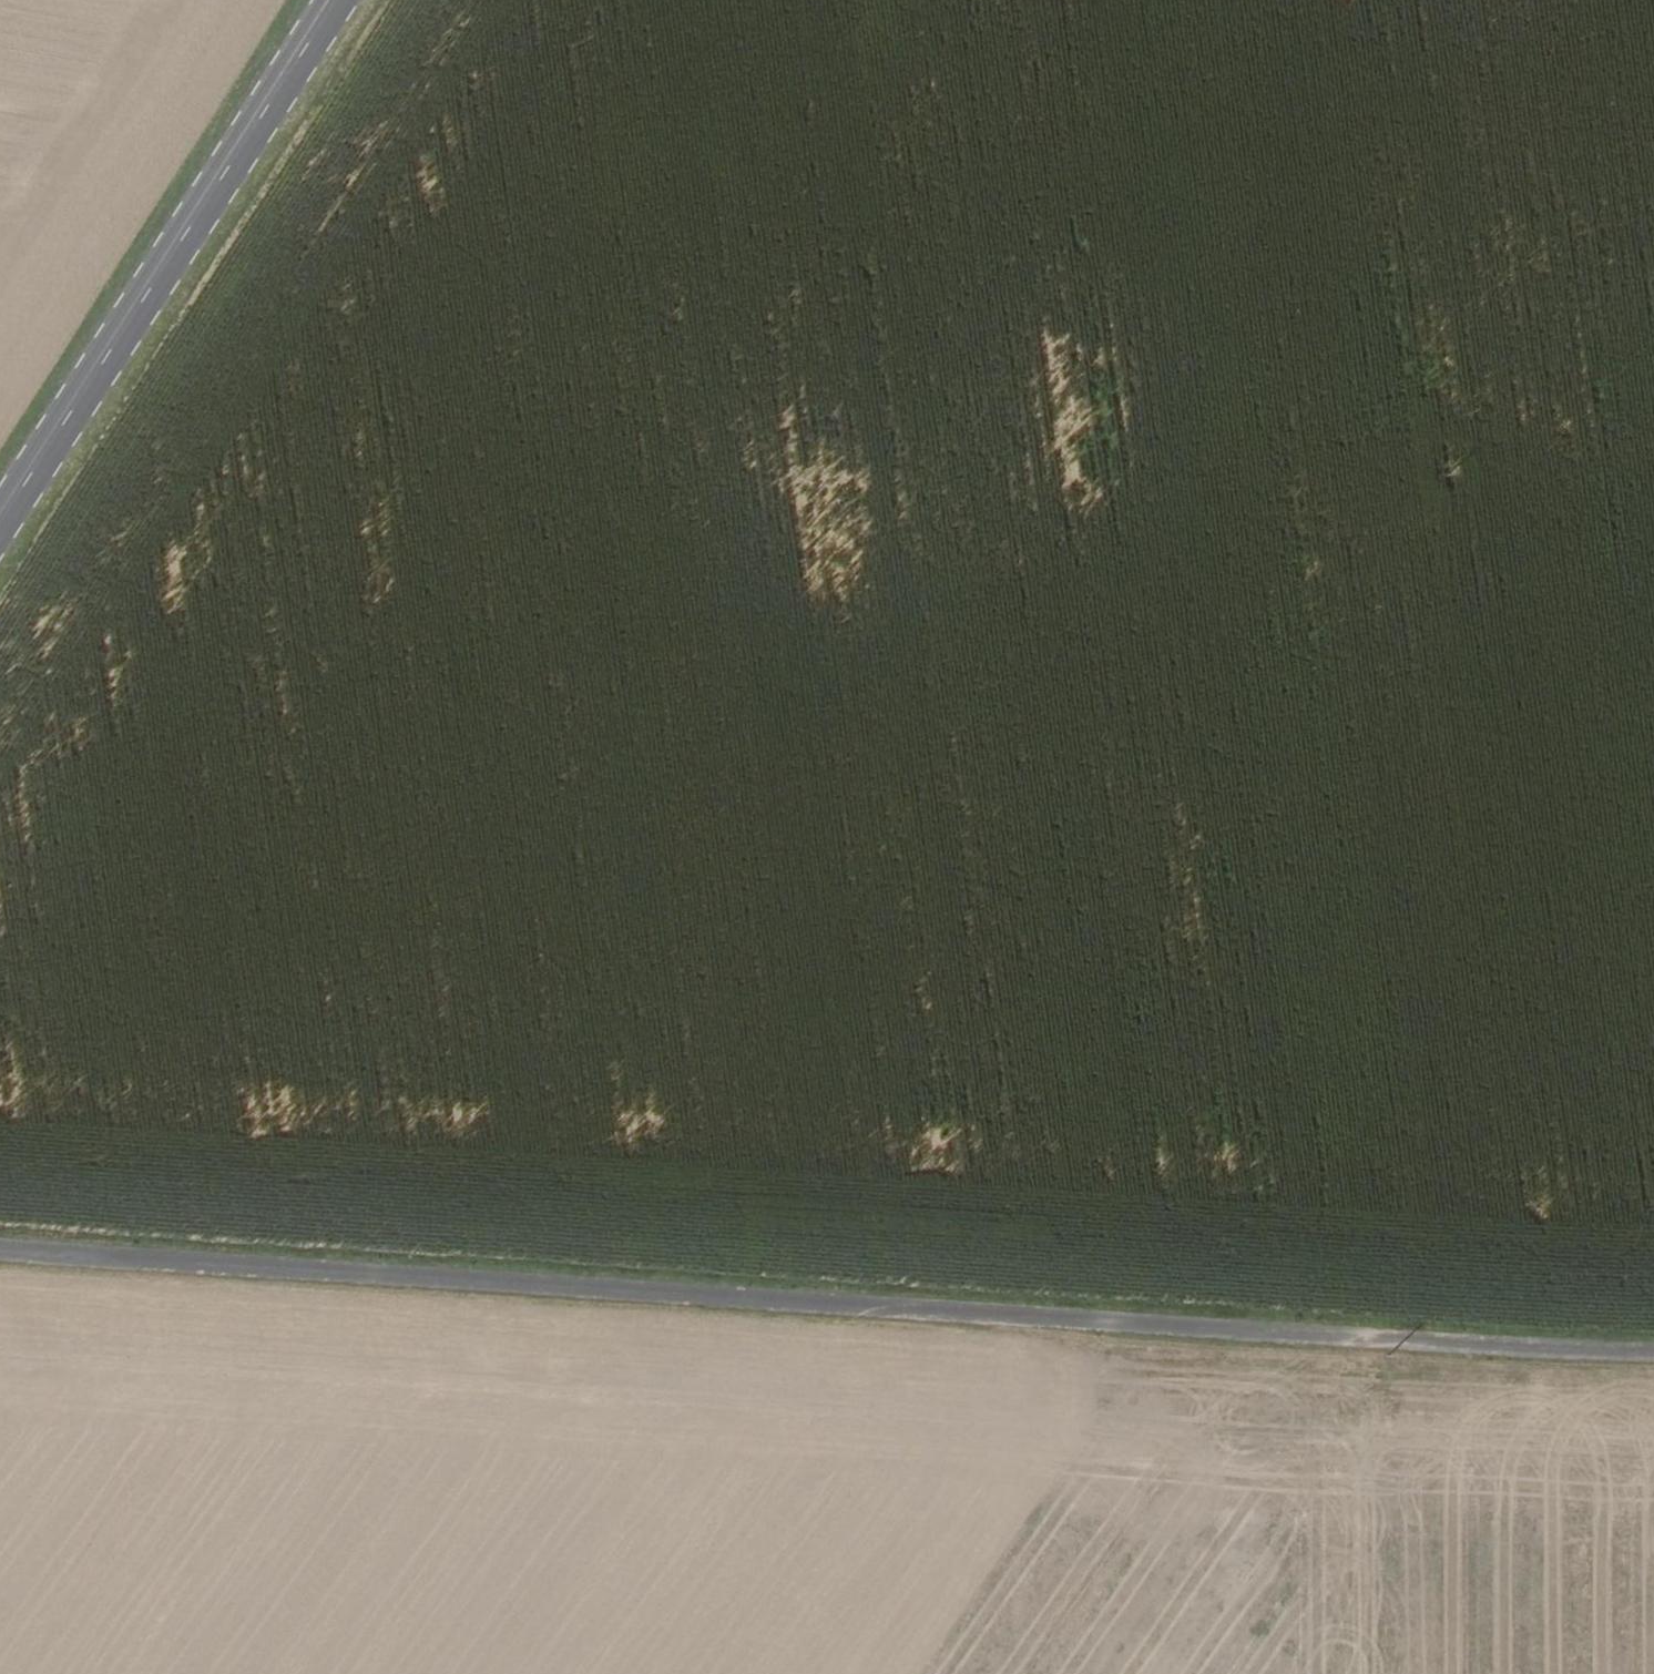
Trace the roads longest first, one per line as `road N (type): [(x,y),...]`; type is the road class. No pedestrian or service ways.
road 1 (unclassified): [(0,1251),(1653,1352)]
road 2 (primary): [(338,0),(0,534)]

